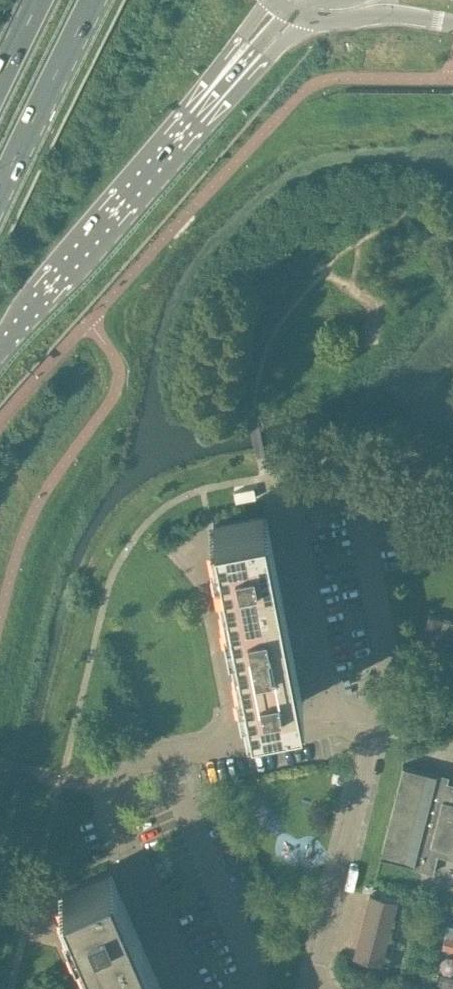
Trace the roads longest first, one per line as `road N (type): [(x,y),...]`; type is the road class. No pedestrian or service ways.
road 1 (residential): [(375,731),(388,672),(354,494),(336,477),(305,483),(290,501),(332,723)]
road 2 (residential): [(191,988),(112,806),(116,776),(137,760),(332,723)]
road 3 (primary): [(0,354),(196,118)]
road 4 (residential): [(313,988),(375,731)]
road 5 (primary): [(0,189),(92,0)]
road 6 (primary): [(196,118),(316,21)]
road 7 (primary): [(196,118),(291,11)]
road 8 (primary): [(196,118),(270,0)]
road 9 (tertiary): [(316,21),(388,15),(452,24)]

